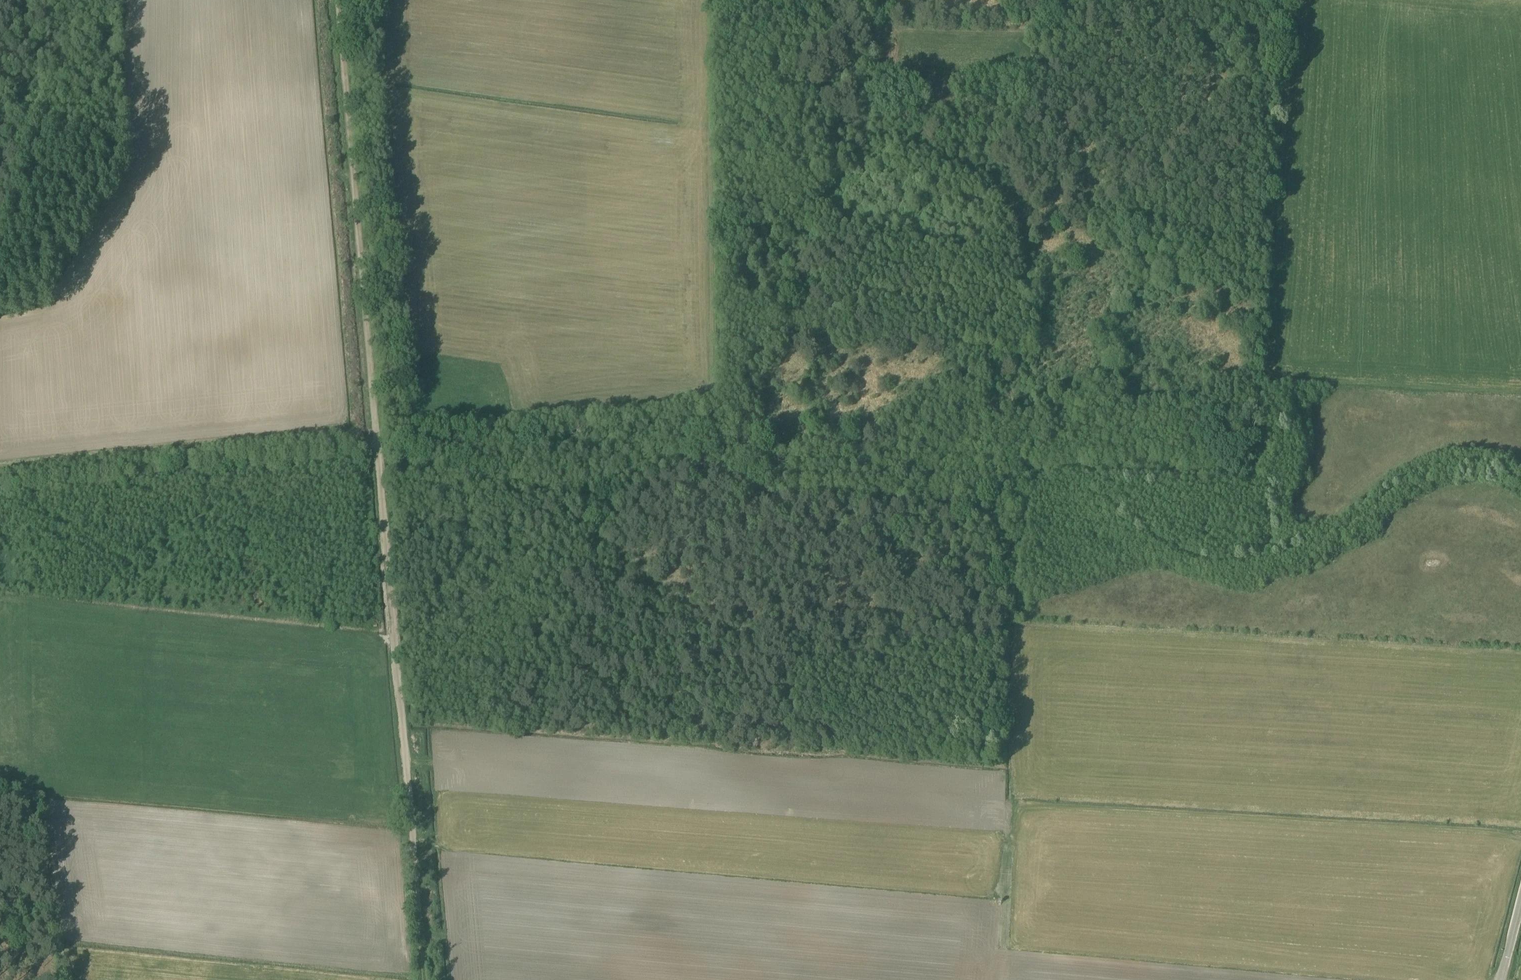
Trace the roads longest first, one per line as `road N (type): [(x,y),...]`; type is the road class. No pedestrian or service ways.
road 1 (track): [(423,979),(338,0)]

